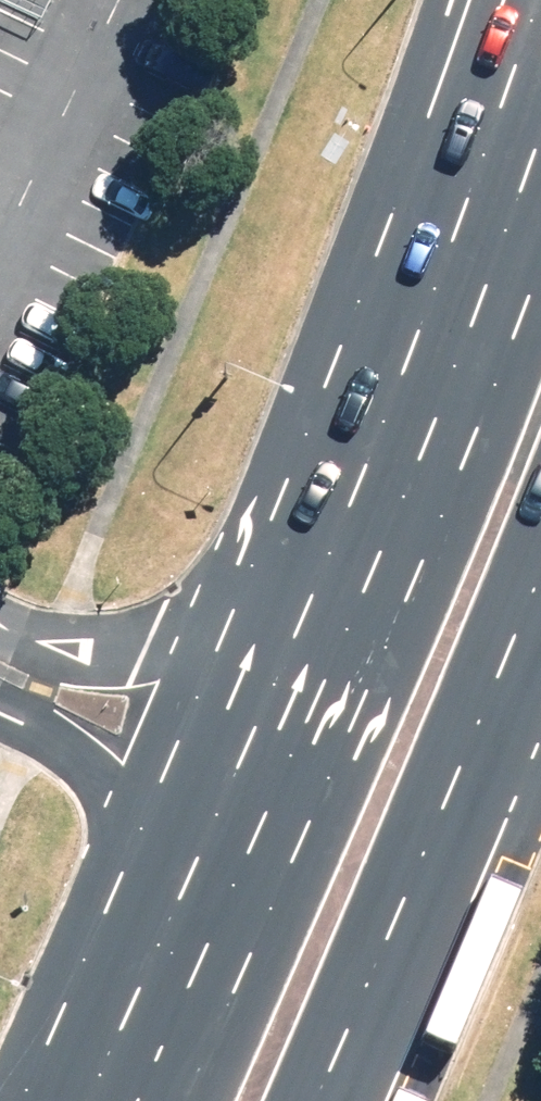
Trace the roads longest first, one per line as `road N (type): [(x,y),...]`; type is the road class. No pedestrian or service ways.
road 1 (primary): [(88,1100),(364,540),(499,132)]
road 2 (primary): [(540,569),(314,1100)]
road 3 (primary): [(499,132),(536,0)]
road 4 (primary): [(499,132),(516,0)]

